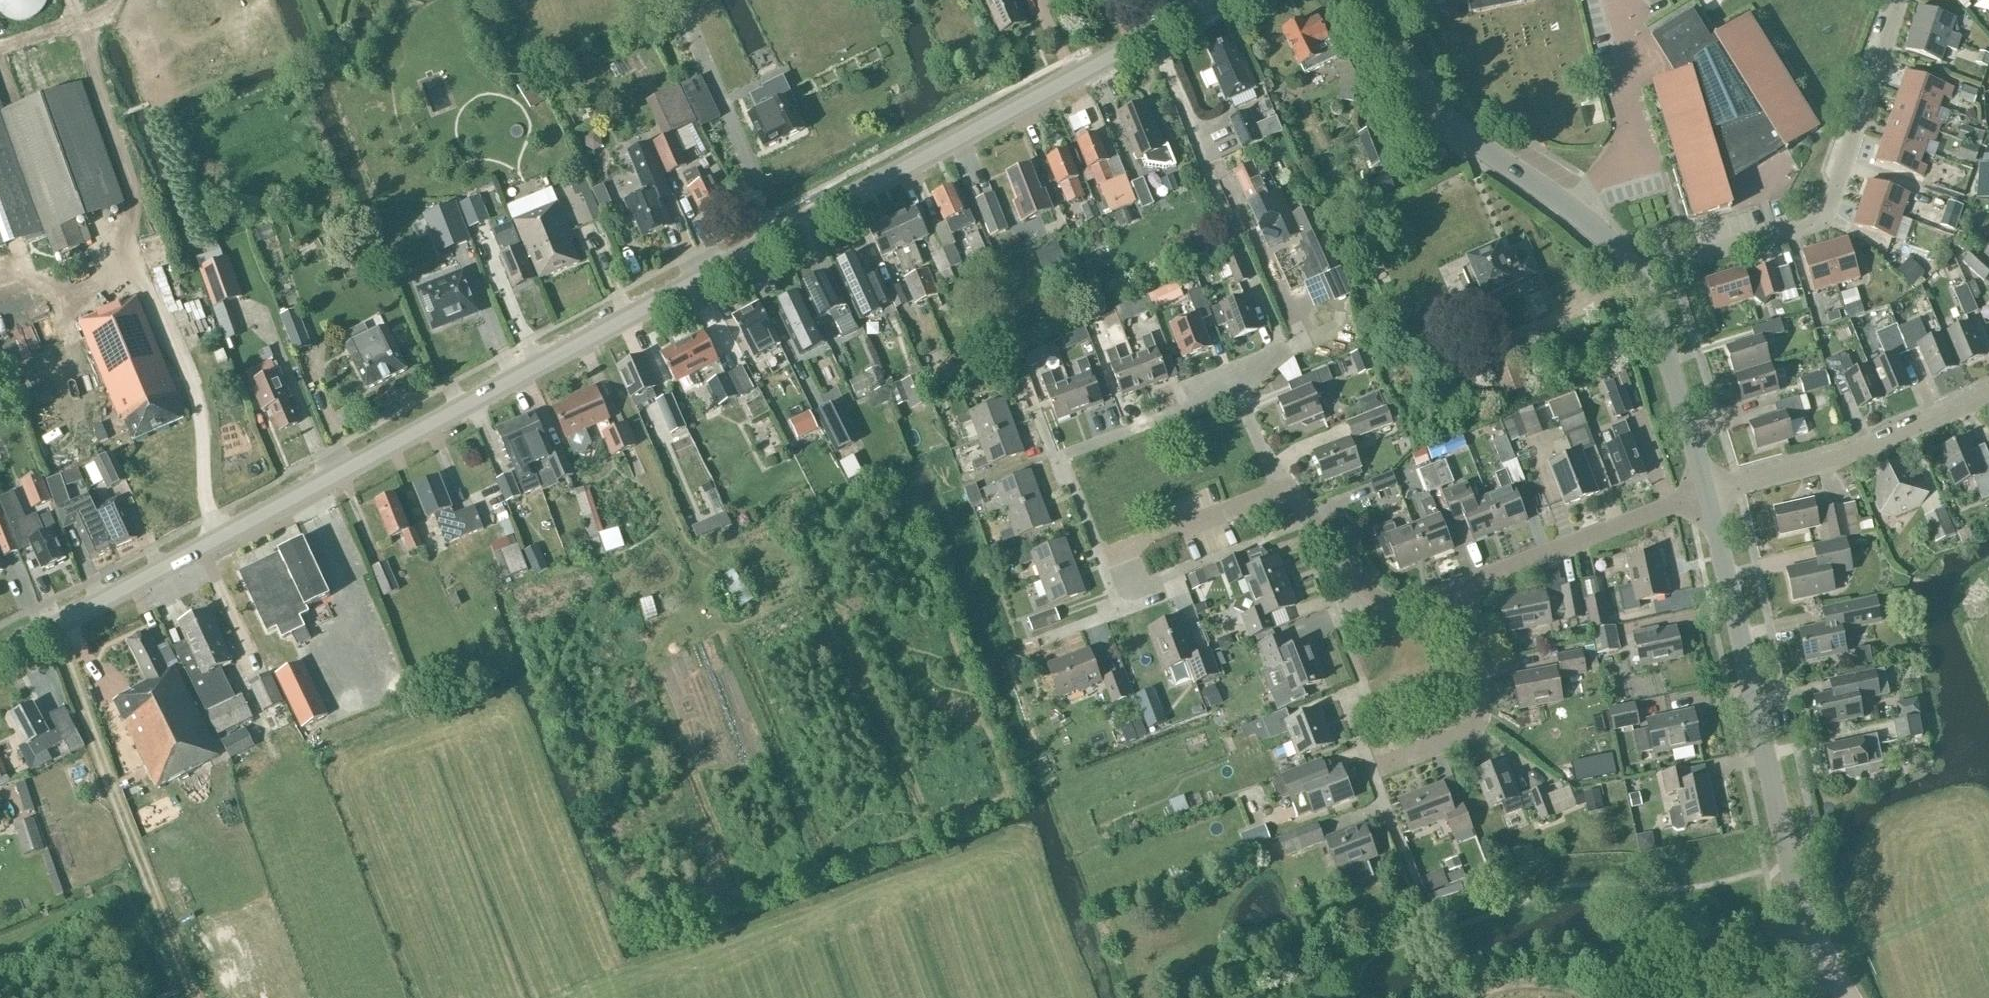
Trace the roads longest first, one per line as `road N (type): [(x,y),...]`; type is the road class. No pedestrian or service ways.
road 1 (tertiary): [(0,655),(1218,0)]
road 2 (tertiary): [(1804,921),(1704,492)]
road 3 (residential): [(1457,588),(1386,613),(1300,503),(1279,492),(1099,555)]
road 4 (residential): [(1635,275),(1820,223),(1897,0)]
road 5 (residential): [(1704,492),(1832,460),(1988,393)]
road 6 (tertiary): [(1568,207),(1452,123),(1427,95),(1379,0)]
road 7 (residential): [(1568,207),(1597,177),(1649,163),(1625,81),(1638,50),(1618,0)]
road 8 (residential): [(1704,492),(1457,588)]
road 9 (residential): [(1381,767),(1464,736),(1479,715),(1457,588)]
road 10 (tertiary): [(1704,492),(1665,346),(1635,275)]
road 11 (residential): [(1606,989),(1804,921)]

